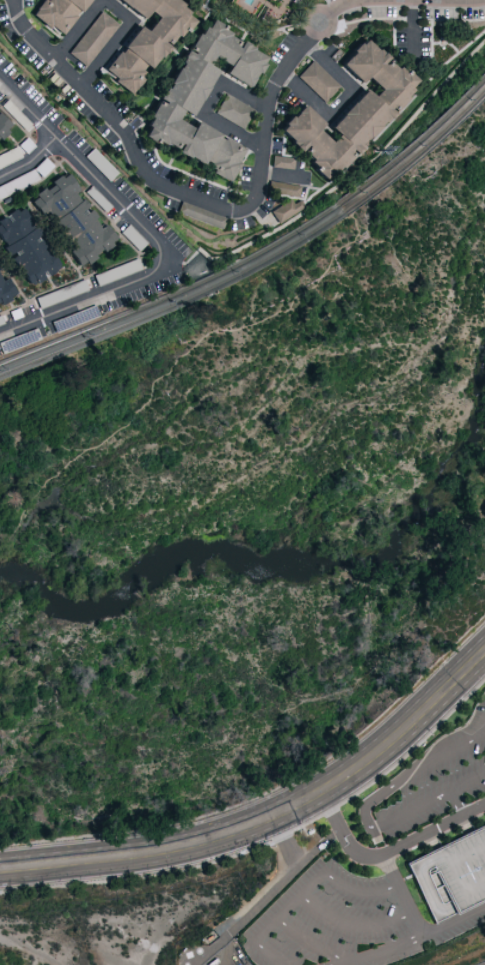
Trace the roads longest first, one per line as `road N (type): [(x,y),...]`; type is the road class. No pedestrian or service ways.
road 1 (secondary): [(0,868),(154,851),(269,816),(364,759),(484,647)]

